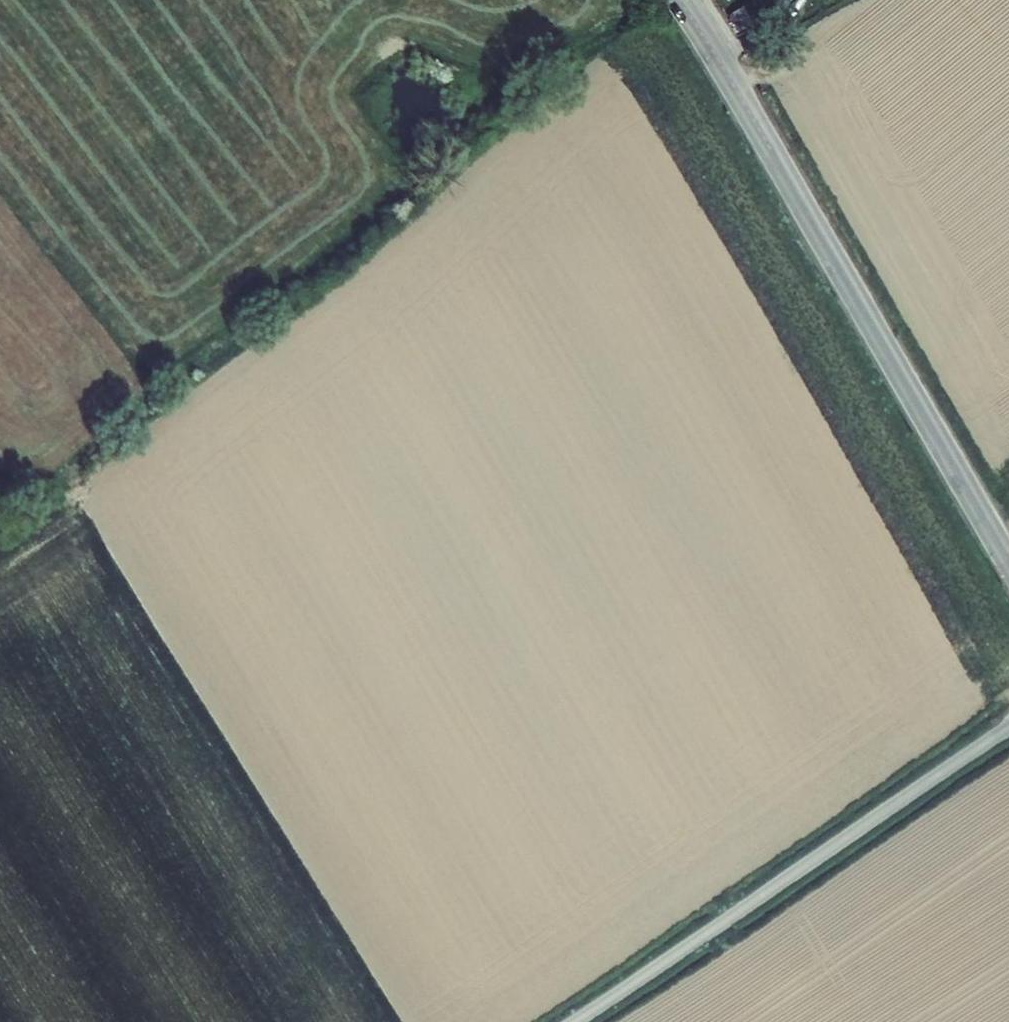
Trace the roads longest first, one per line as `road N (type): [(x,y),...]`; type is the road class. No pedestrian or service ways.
road 1 (tertiary): [(1008,563),(677,0)]
road 2 (unclassified): [(560,1021),(1008,729)]

